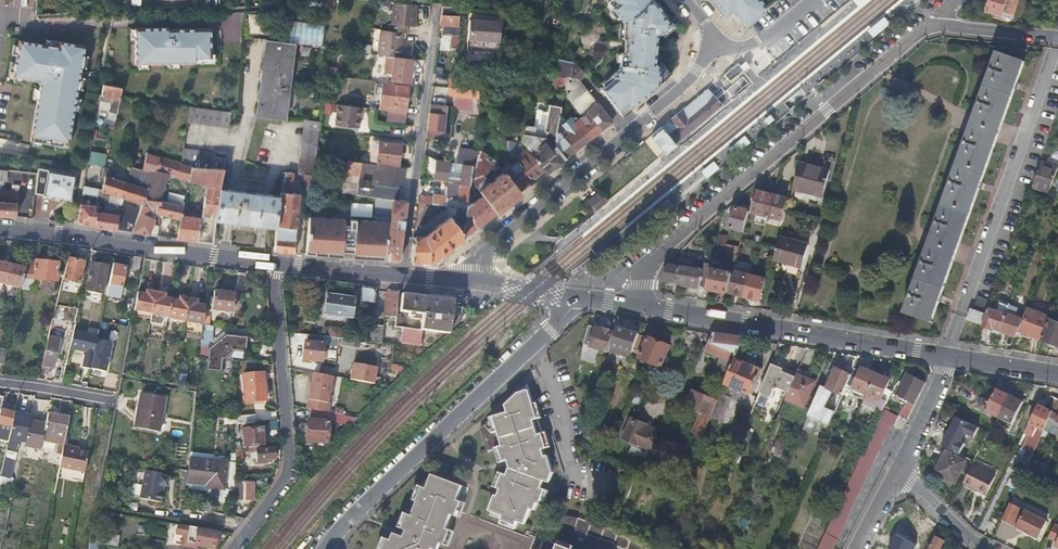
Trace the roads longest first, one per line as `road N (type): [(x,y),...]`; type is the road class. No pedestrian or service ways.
road 1 (residential): [(929,27),(679,236),(635,304)]
road 2 (unclassified): [(579,297),(326,548)]
road 3 (secondary): [(948,357),(635,304)]
road 4 (residential): [(234,548),(289,475),(274,263)]
road 5 (secondary): [(274,263),(0,229)]
road 6 (residential): [(405,274),(437,4)]
road 7 (residential): [(468,281),(504,235),(629,133)]
road 8 (residential): [(629,133),(690,79),(713,43),(685,0)]
road 9 (secondary): [(405,274),(274,263)]
road 10 (residential): [(929,27),(1057,38)]
road 11 (residential): [(948,357),(897,472)]

